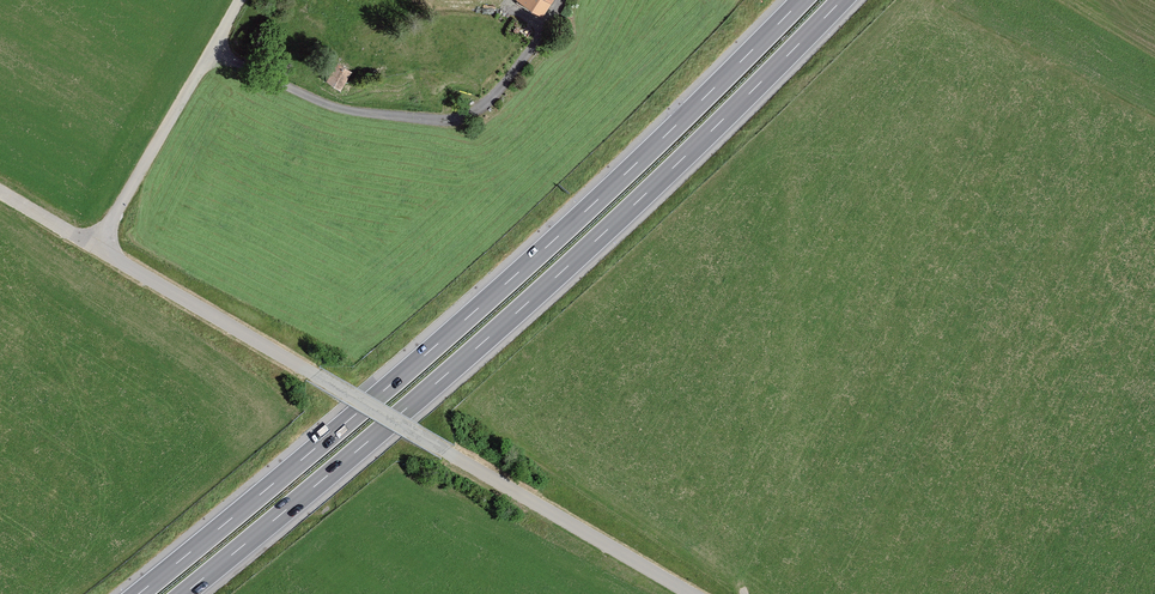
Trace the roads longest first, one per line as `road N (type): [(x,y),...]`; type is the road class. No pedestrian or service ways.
road 1 (unclassified): [(216,41),(118,213),(114,252),(695,593)]
road 2 (motorway): [(798,0),(502,283),(131,593)]
road 3 (motorway): [(178,593),(522,305),(839,0)]
road 4 (residential): [(216,41),(353,103),(458,111),(487,102),(540,36)]

